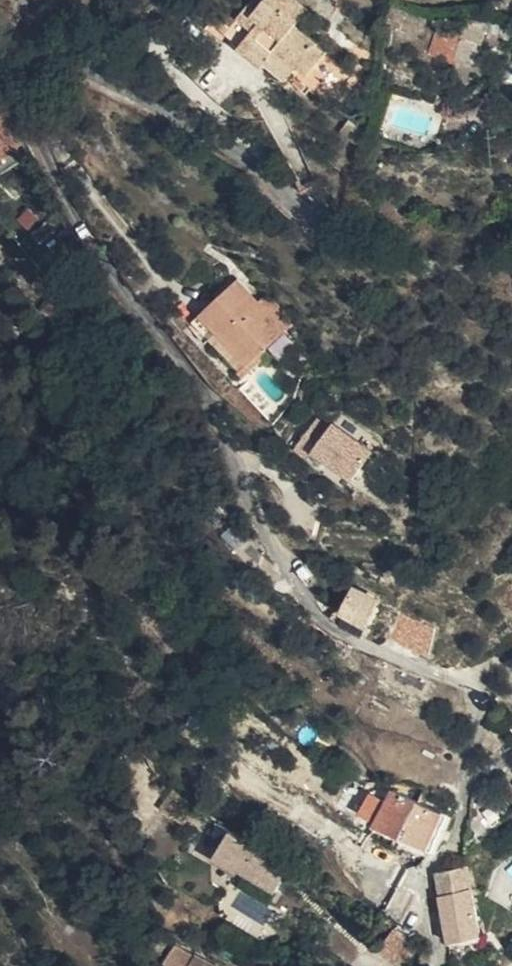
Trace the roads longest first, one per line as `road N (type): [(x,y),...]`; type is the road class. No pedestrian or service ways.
road 1 (unclassified): [(511,258),(485,274),(379,267),(310,229),(199,131),(0,25)]

